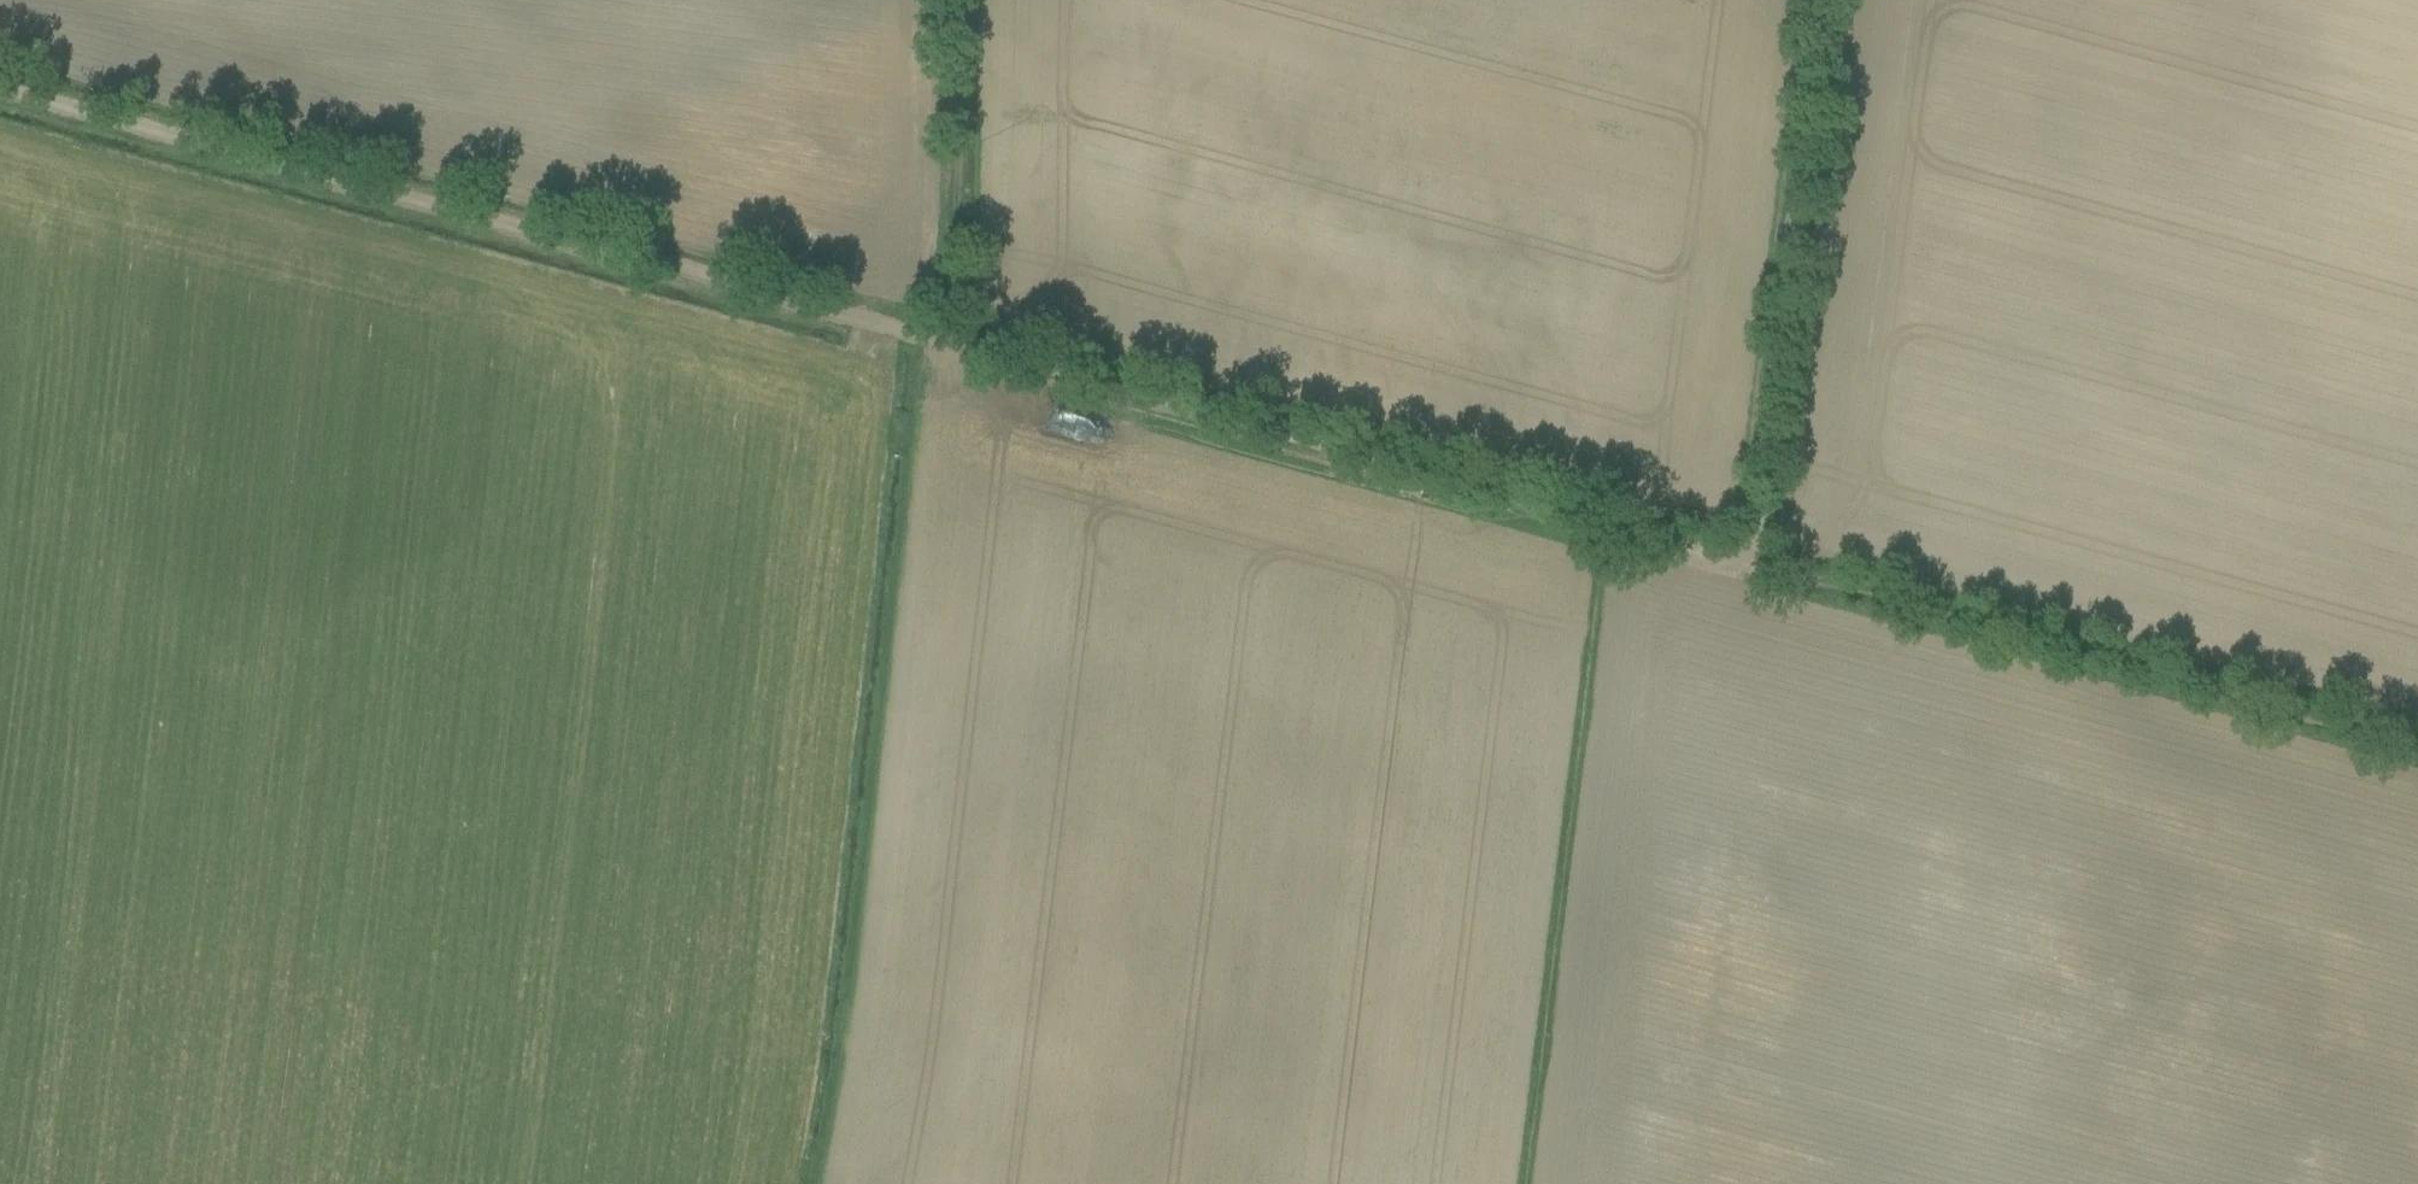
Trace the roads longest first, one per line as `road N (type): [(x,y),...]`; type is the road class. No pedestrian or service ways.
road 1 (track): [(1749,560),(0,85)]
road 2 (track): [(2417,743),(1749,560)]
road 3 (track): [(1749,560),(1819,0)]

